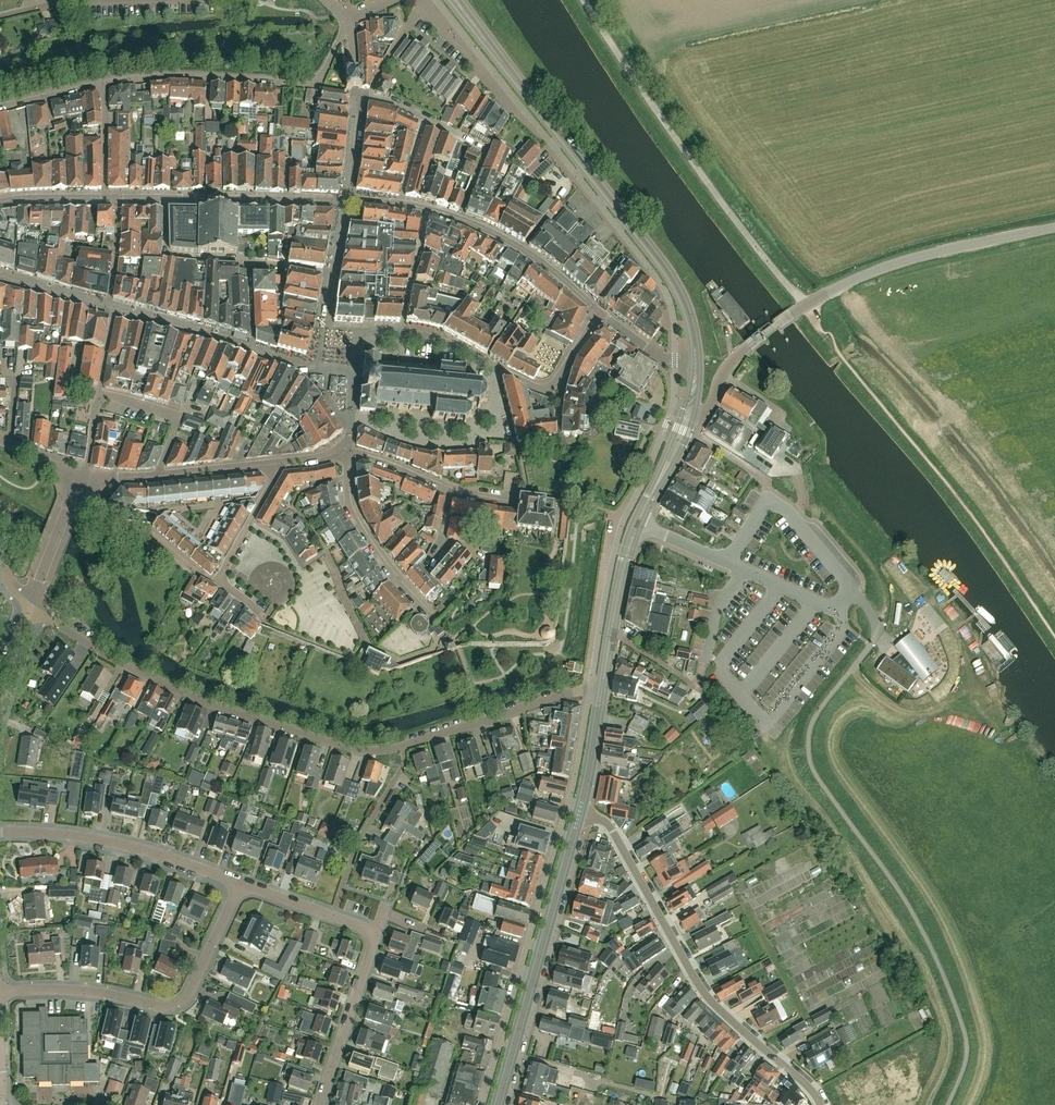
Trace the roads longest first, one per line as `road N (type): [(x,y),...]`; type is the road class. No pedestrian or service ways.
road 1 (residential): [(31,608),(116,663),(236,715),(360,749),(404,746),(602,690)]
road 2 (secondary): [(696,359),(688,311),(666,270),(455,0)]
road 3 (residential): [(821,1104),(709,999),(611,828),(580,810)]
road 4 (residential): [(322,330),(427,337),(549,393),(599,313)]
road 5 (residential): [(0,992),(67,990),(178,1004),(241,883)]
road 6 (secondary): [(498,1104),(580,810)]
road 7 (unclassified): [(1054,227),(918,256),(827,293),(777,326)]
road 8 (residential): [(253,349),(0,275)]
road 9 (residential): [(241,883),(90,838),(0,832)]
road 10 (residential): [(158,477),(177,418),(99,393),(84,478)]
road 11 (residential): [(104,85),(167,75),(316,85)]
road 12 (residential): [(433,617),(348,504),(346,453)]
road 13 (residential): [(269,617),(222,581),(273,480),(272,465)]
road 14 (residential): [(347,199),(165,199)]
road 15 (residential): [(319,1104),(376,932)]
road 16 (residential): [(599,313),(539,260),(459,219)]
road 17 (residential): [(332,916),(356,846),(400,771)]
road 18 (residential): [(459,219),(485,149),(422,118)]
road 19 (residential): [(249,262),(165,255),(165,199)]
road 20 (residential): [(31,608),(77,477)]
road 21 (unclassified): [(727,562),(832,607),(849,593)]
road 22 (unclassified): [(849,593),(843,575),(771,501)]
road 23 (secondary): [(580,810),(602,690)]

